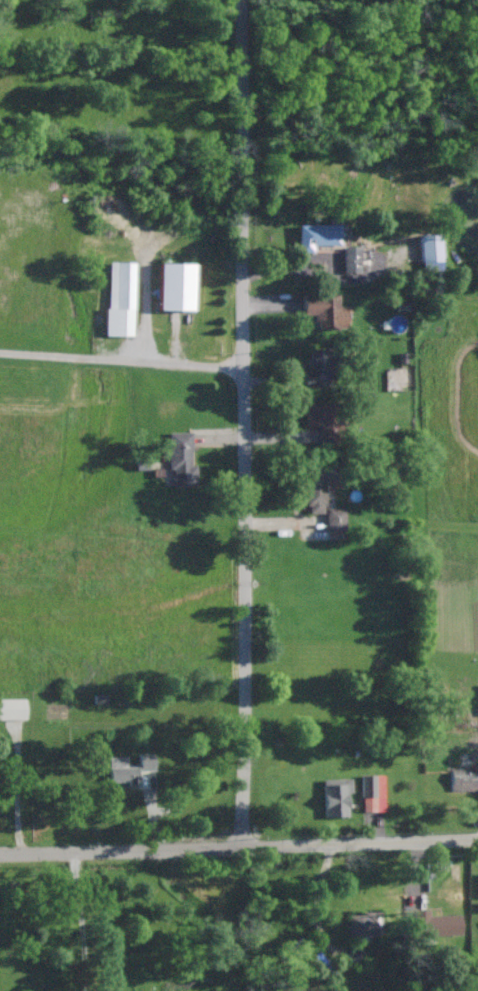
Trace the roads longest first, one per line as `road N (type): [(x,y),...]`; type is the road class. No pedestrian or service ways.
road 1 (residential): [(241,112),(240,848)]
road 2 (residential): [(240,848),(0,854)]
road 3 (residential): [(477,839),(240,848)]

